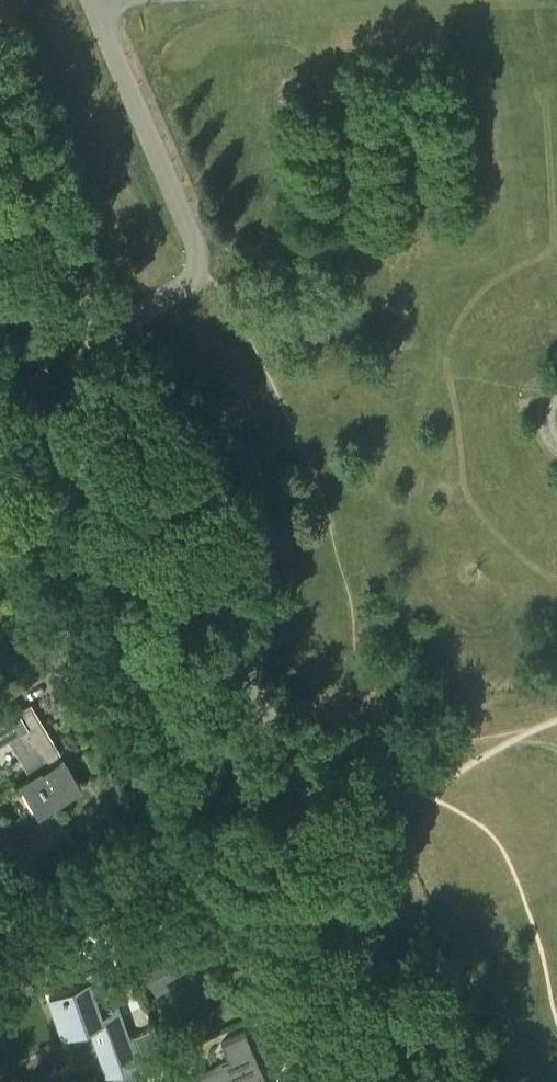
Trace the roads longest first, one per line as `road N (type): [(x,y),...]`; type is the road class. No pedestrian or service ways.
road 1 (residential): [(307,814),(98,341)]
road 2 (unclassified): [(92,0),(197,258),(189,281),(98,341)]
road 3 (residential): [(190,844),(43,639),(0,531)]
road 4 (residential): [(429,1081),(307,814)]
road 5 (residential): [(316,1081),(284,1008),(190,844)]
road 6 (residential): [(98,341),(0,128)]
road 7 (residential): [(0,947),(92,890),(190,844)]
road 8 (residential): [(190,844),(307,814)]

